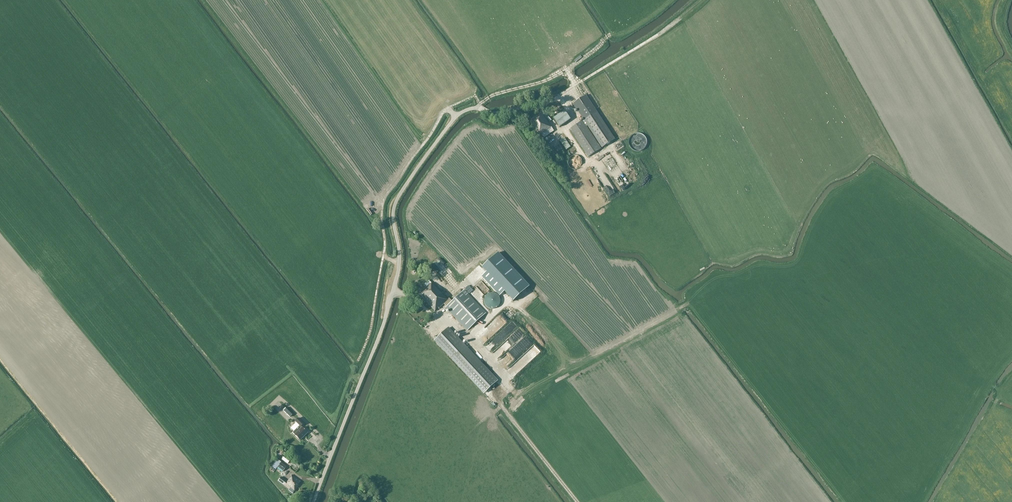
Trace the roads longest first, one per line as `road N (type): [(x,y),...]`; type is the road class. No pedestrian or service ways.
road 1 (track): [(330,458),(317,444),(368,337),(386,195),(447,110),(475,99),(479,107)]
road 2 (track): [(655,12),(552,79),(480,105)]
road 3 (track): [(581,84),(702,0)]

